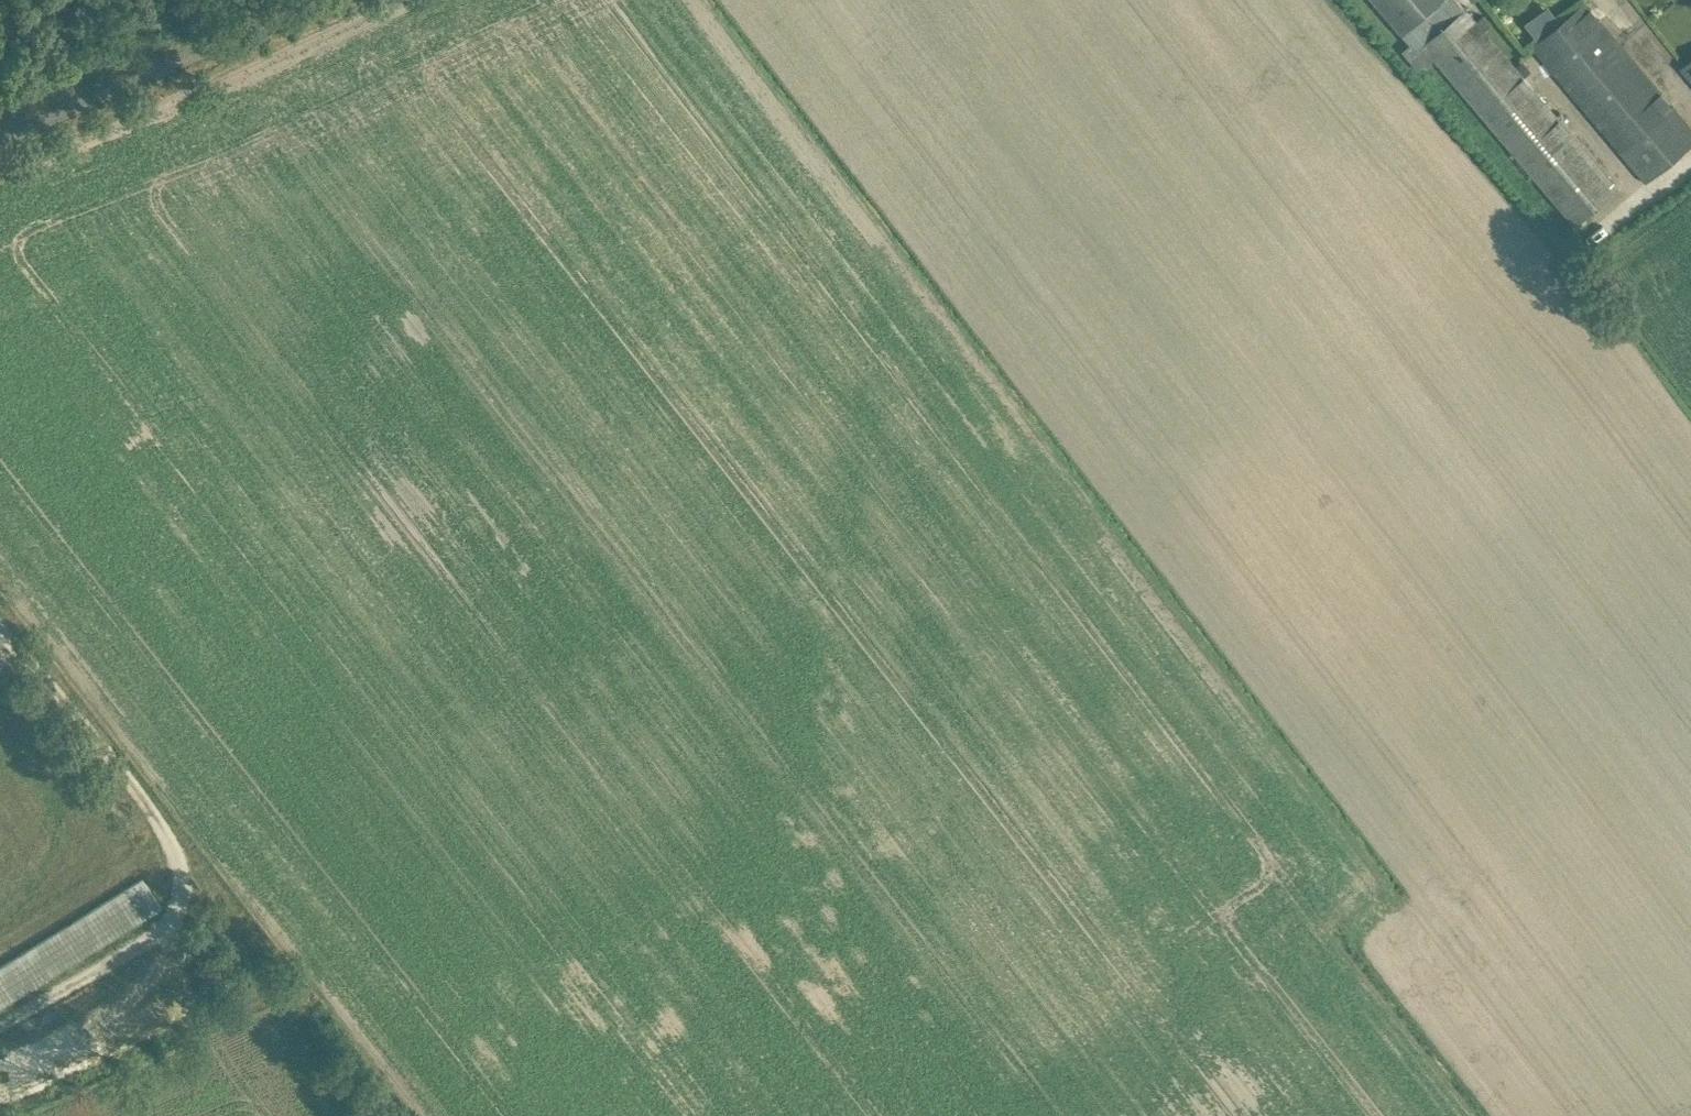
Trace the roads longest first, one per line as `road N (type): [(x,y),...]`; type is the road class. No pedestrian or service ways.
road 1 (unclassified): [(0,132),(303,0)]

